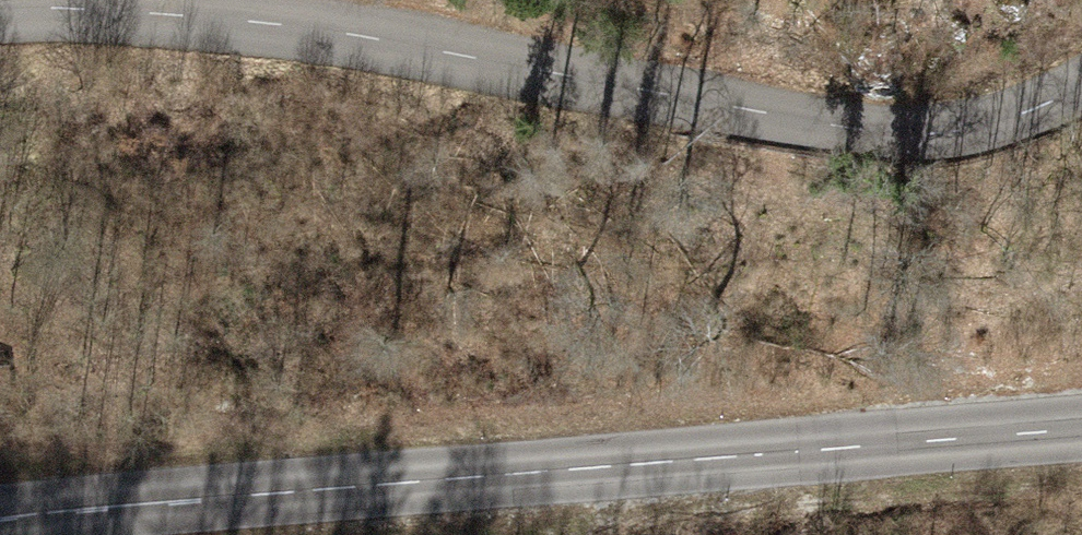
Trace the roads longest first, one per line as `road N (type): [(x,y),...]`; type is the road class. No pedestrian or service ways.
road 1 (tertiary): [(1081,86),(975,132),(808,130),(156,11),(0,8)]
road 2 (tertiary): [(0,513),(1081,429)]

